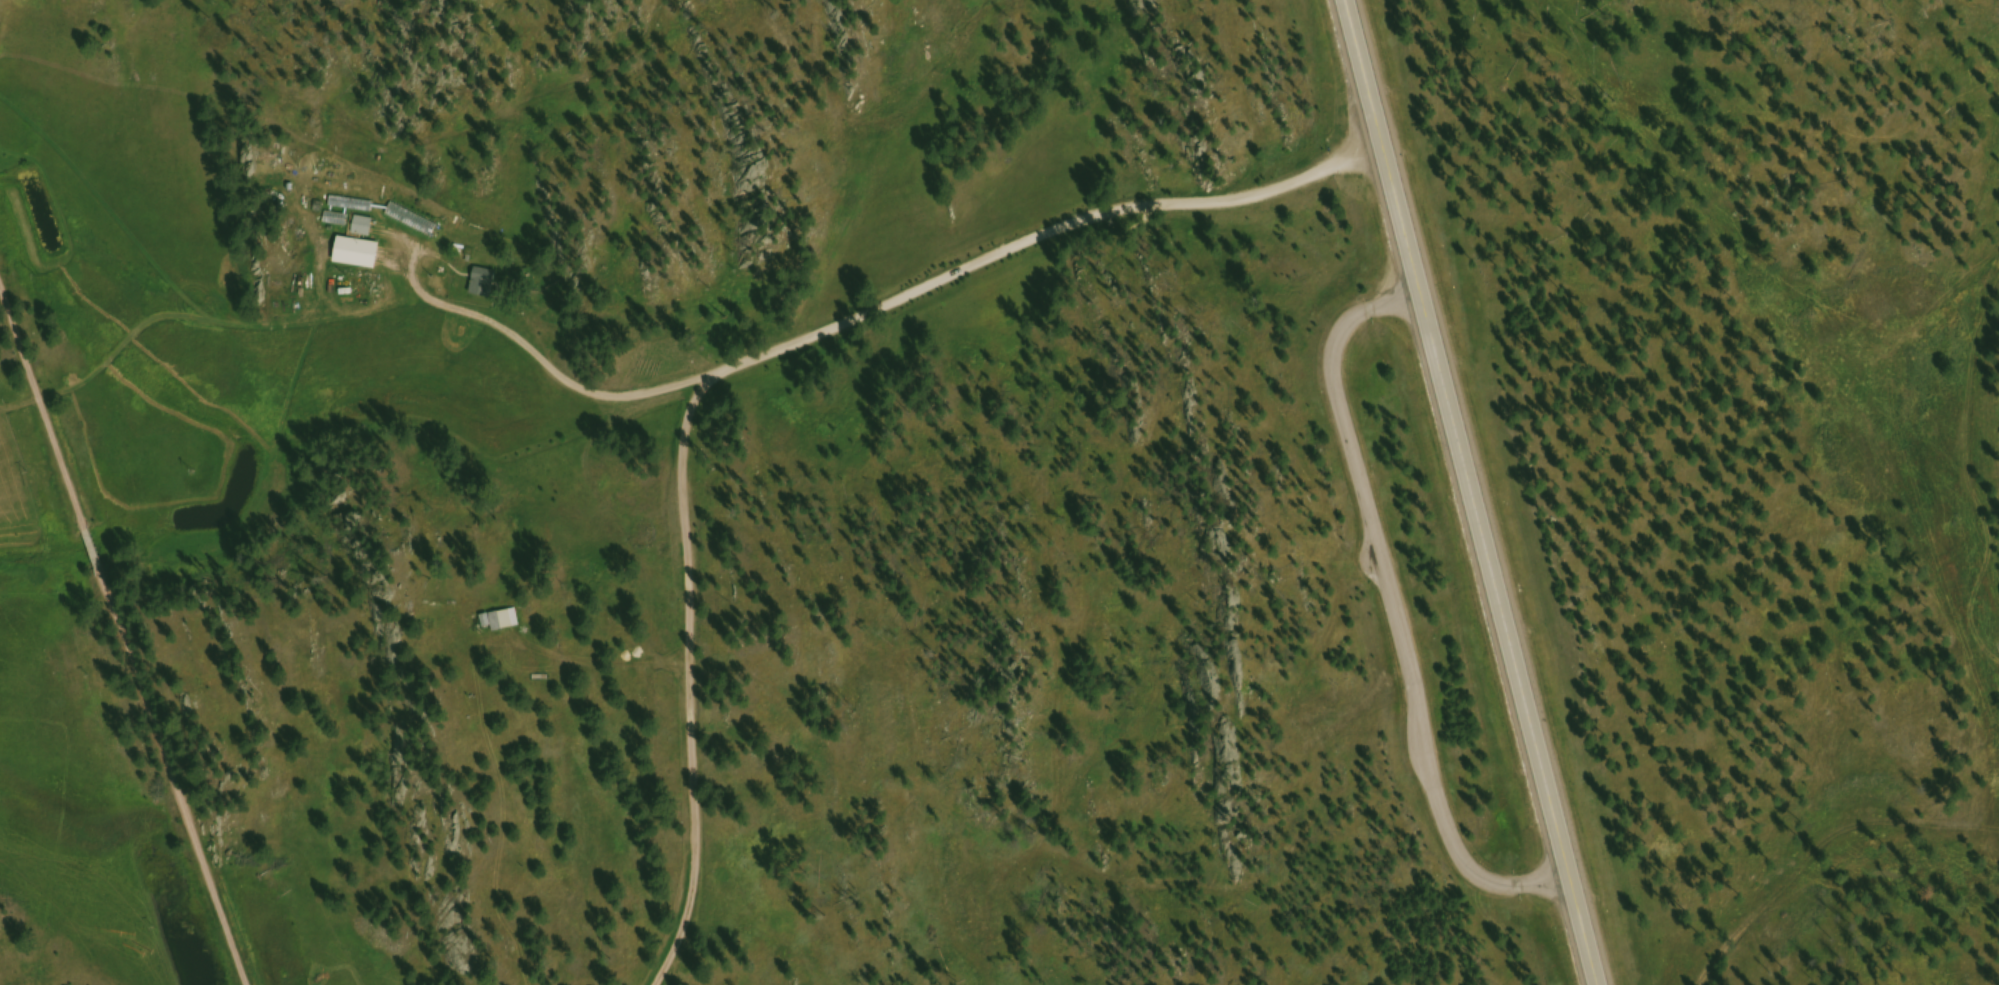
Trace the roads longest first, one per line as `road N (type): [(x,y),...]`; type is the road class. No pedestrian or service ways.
road 1 (residential): [(654,984),(695,872),(678,464),(689,408),(703,384),(719,370),(780,356),(1093,219),(1146,205),(1257,197),(1383,147)]
road 2 (primary): [(1599,984),(1346,0)]

